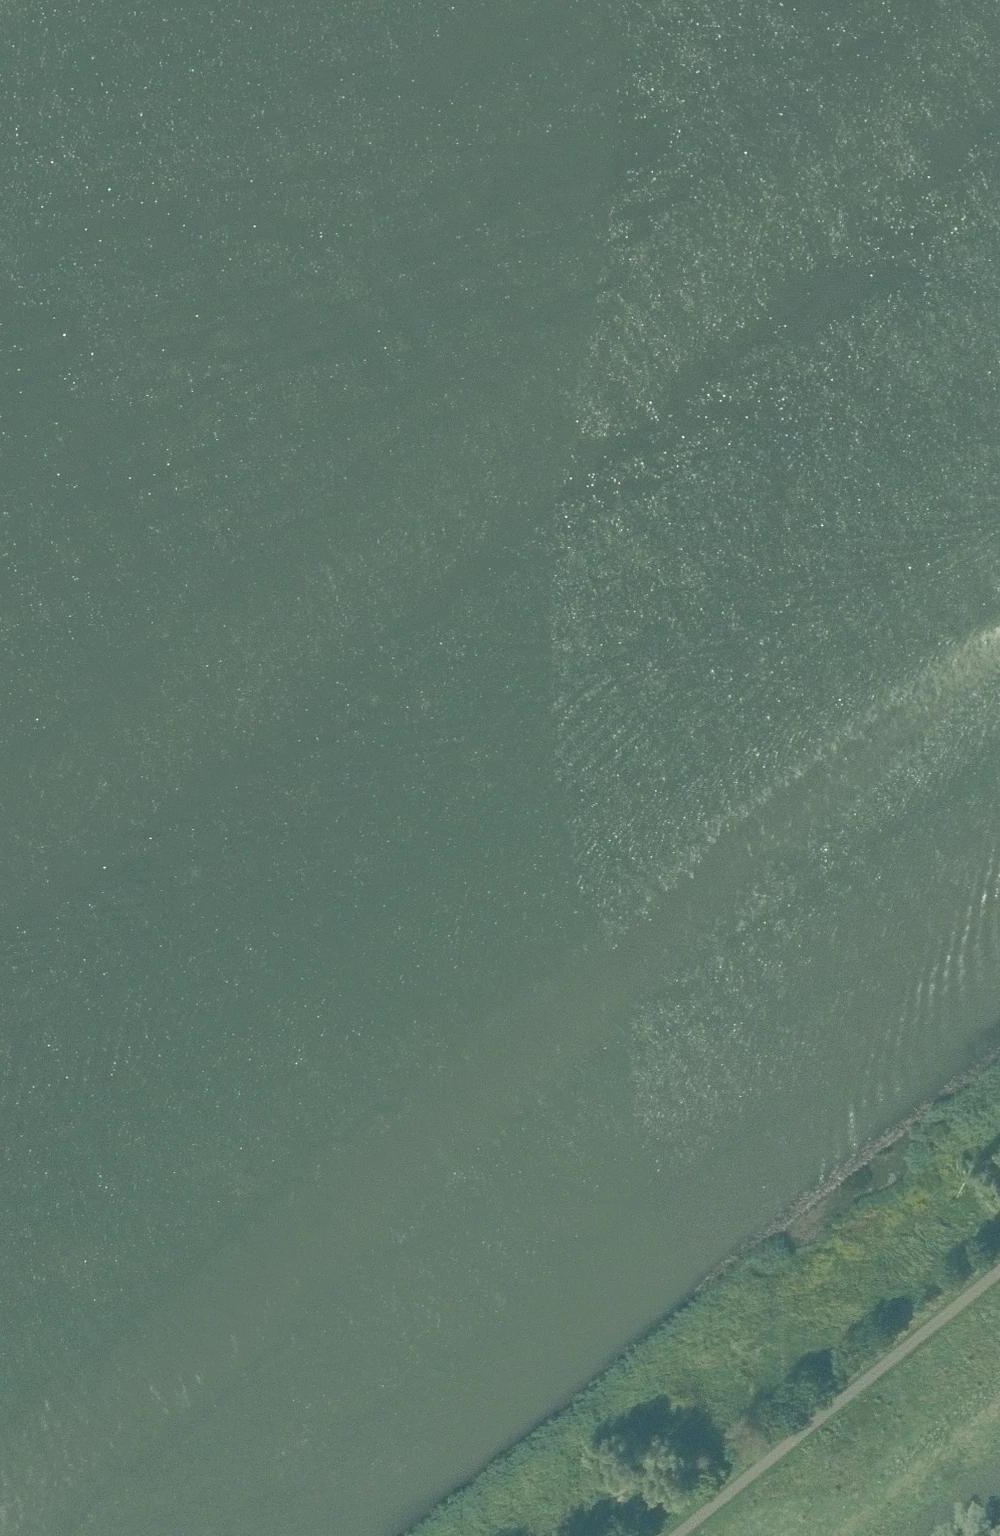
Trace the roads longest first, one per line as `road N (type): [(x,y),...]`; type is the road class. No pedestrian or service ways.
road 1 (track): [(840,1535),(999,1407)]

